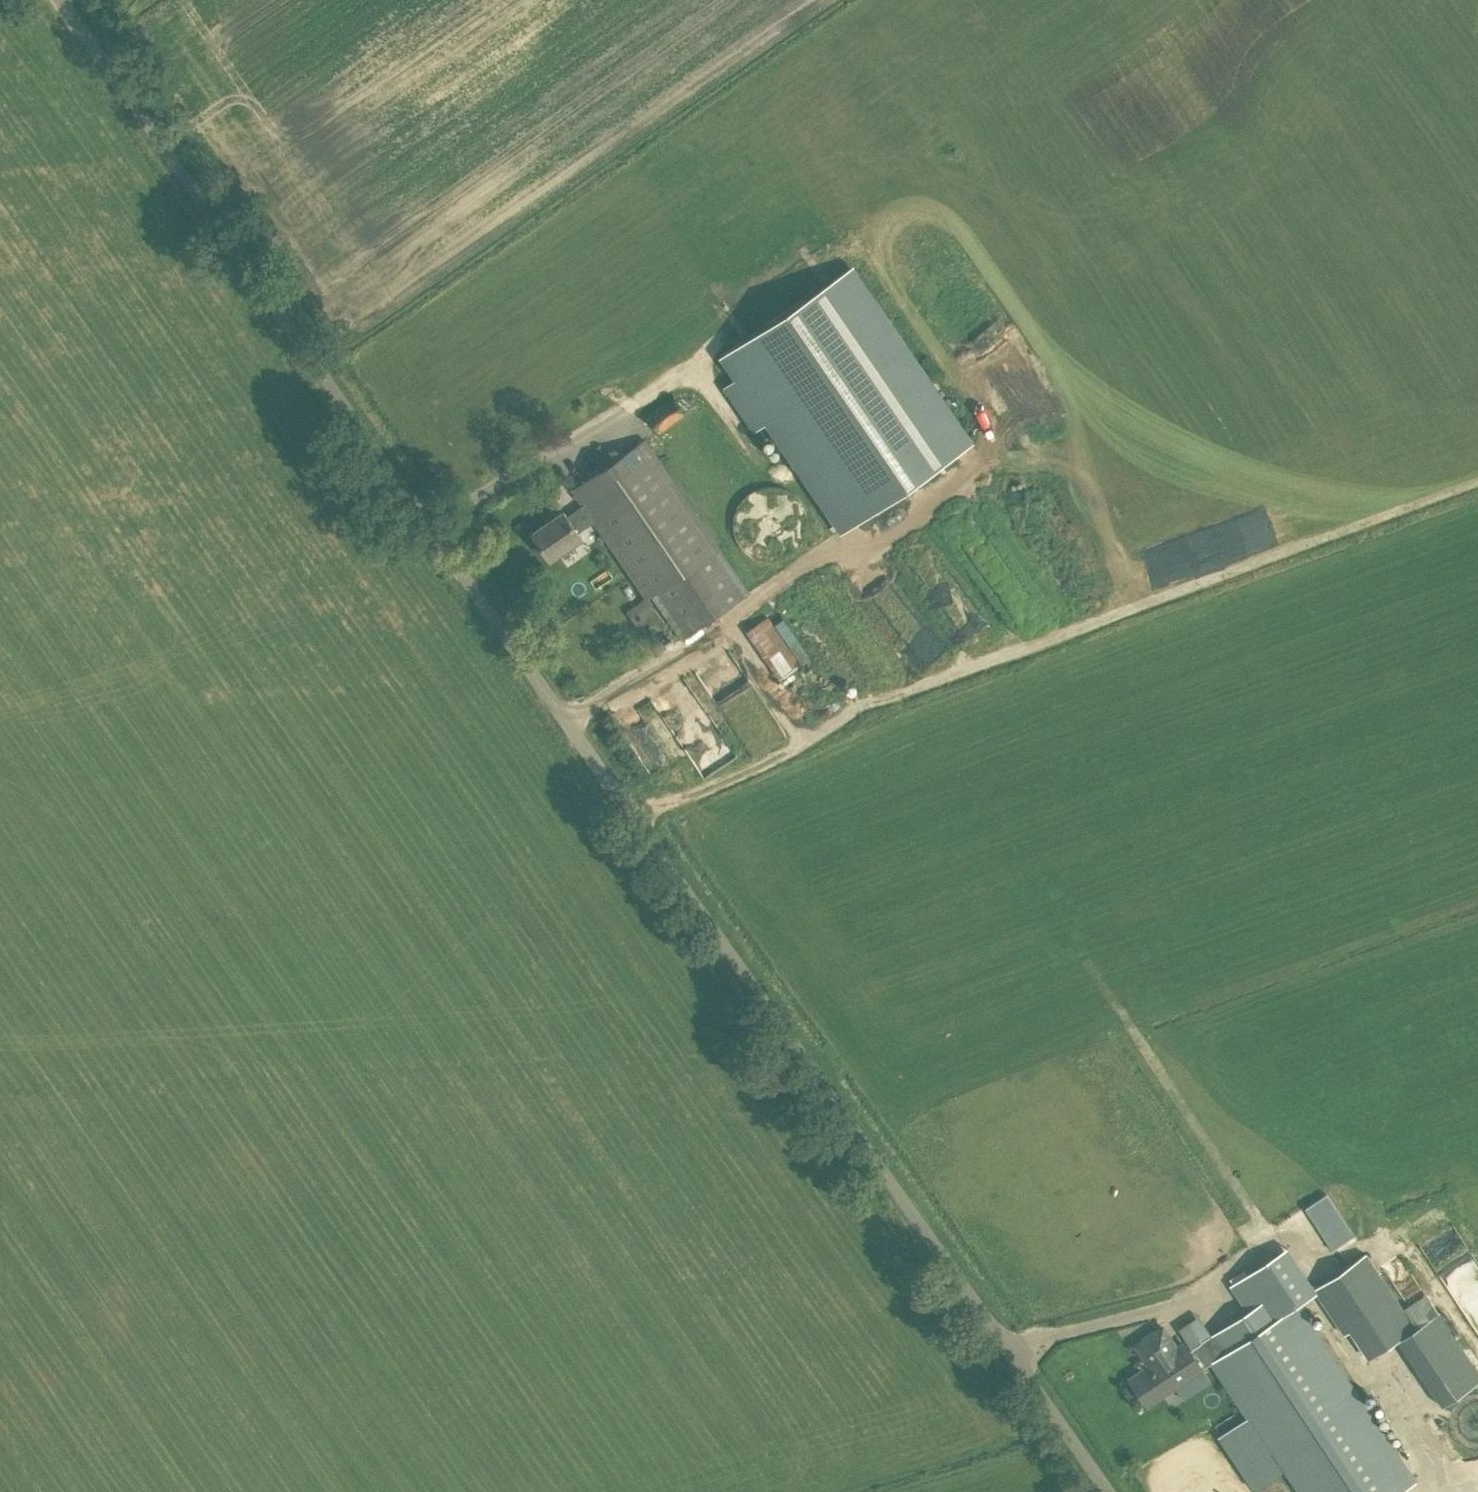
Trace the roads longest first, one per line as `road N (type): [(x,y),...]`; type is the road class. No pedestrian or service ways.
road 1 (unclassified): [(1123,1491),(100,0)]

